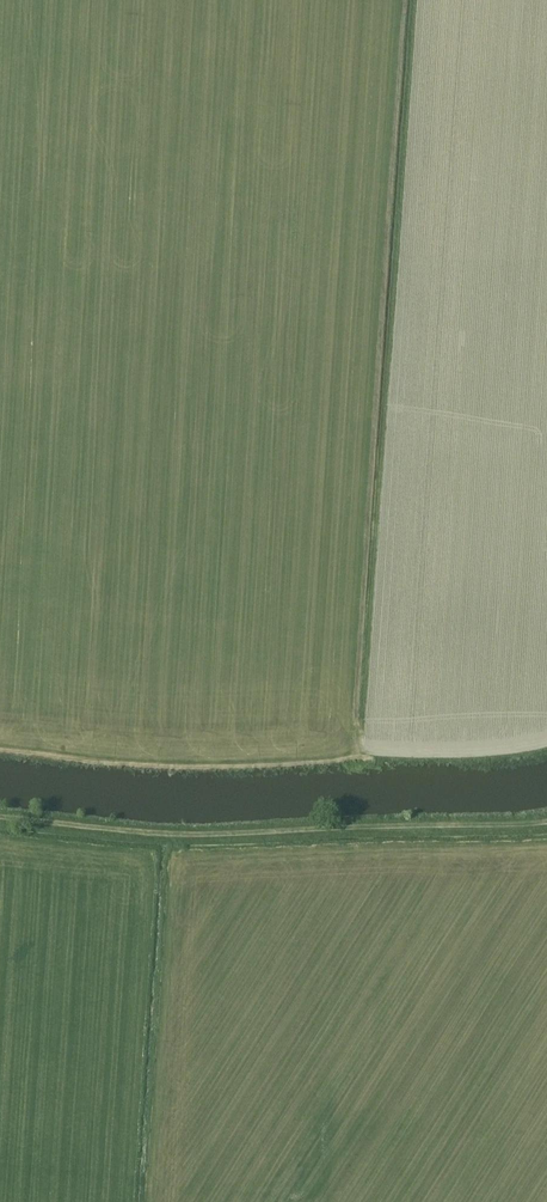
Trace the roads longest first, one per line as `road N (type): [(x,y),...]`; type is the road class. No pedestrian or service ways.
road 1 (track): [(0,818),(168,835),(546,822)]

